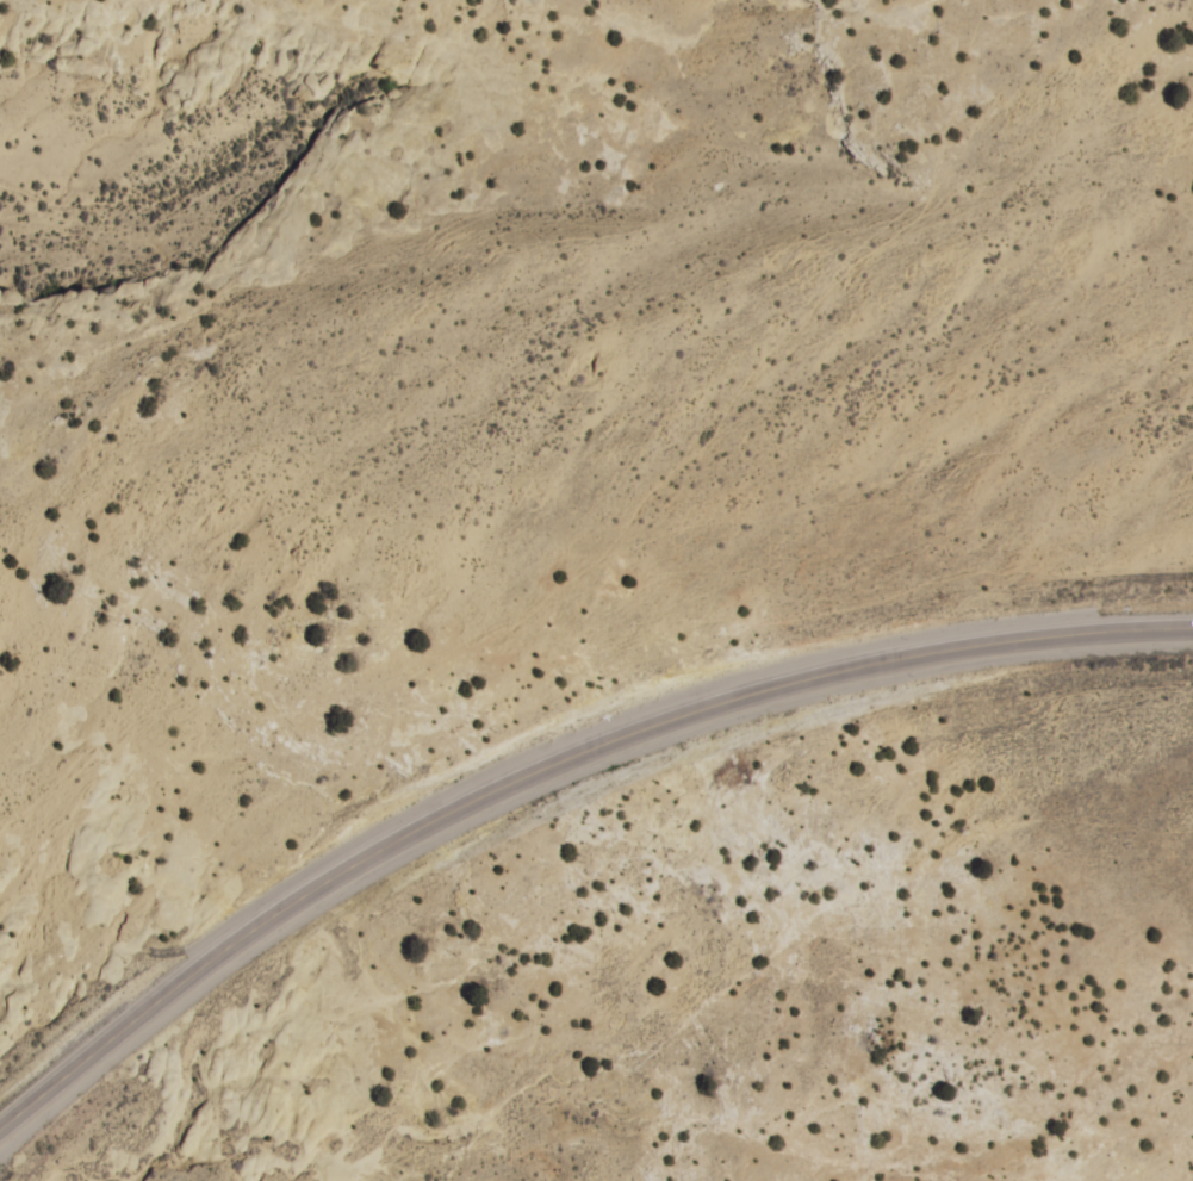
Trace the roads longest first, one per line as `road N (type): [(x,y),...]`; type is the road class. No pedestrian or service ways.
road 1 (secondary): [(0,1123),(330,879),(573,757),(775,686),(876,663),(1005,641),(1192,628)]
road 2 (residential): [(509,1129),(431,1059),(330,879)]

